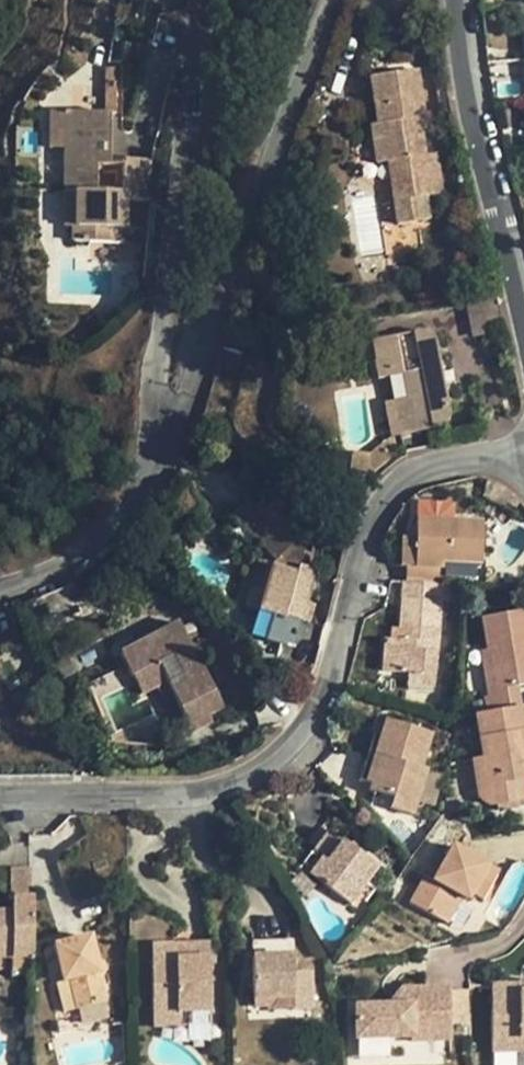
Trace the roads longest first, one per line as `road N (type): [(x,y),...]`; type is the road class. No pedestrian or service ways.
road 1 (residential): [(0,797),(206,795),(252,780),(287,752),(327,693),(369,530),(404,481),(464,459),(523,451)]
road 2 (residential): [(330,0),(138,507),(99,554),(73,571),(0,592)]
road 3 (unclassified): [(453,0),(462,73),(523,320)]

